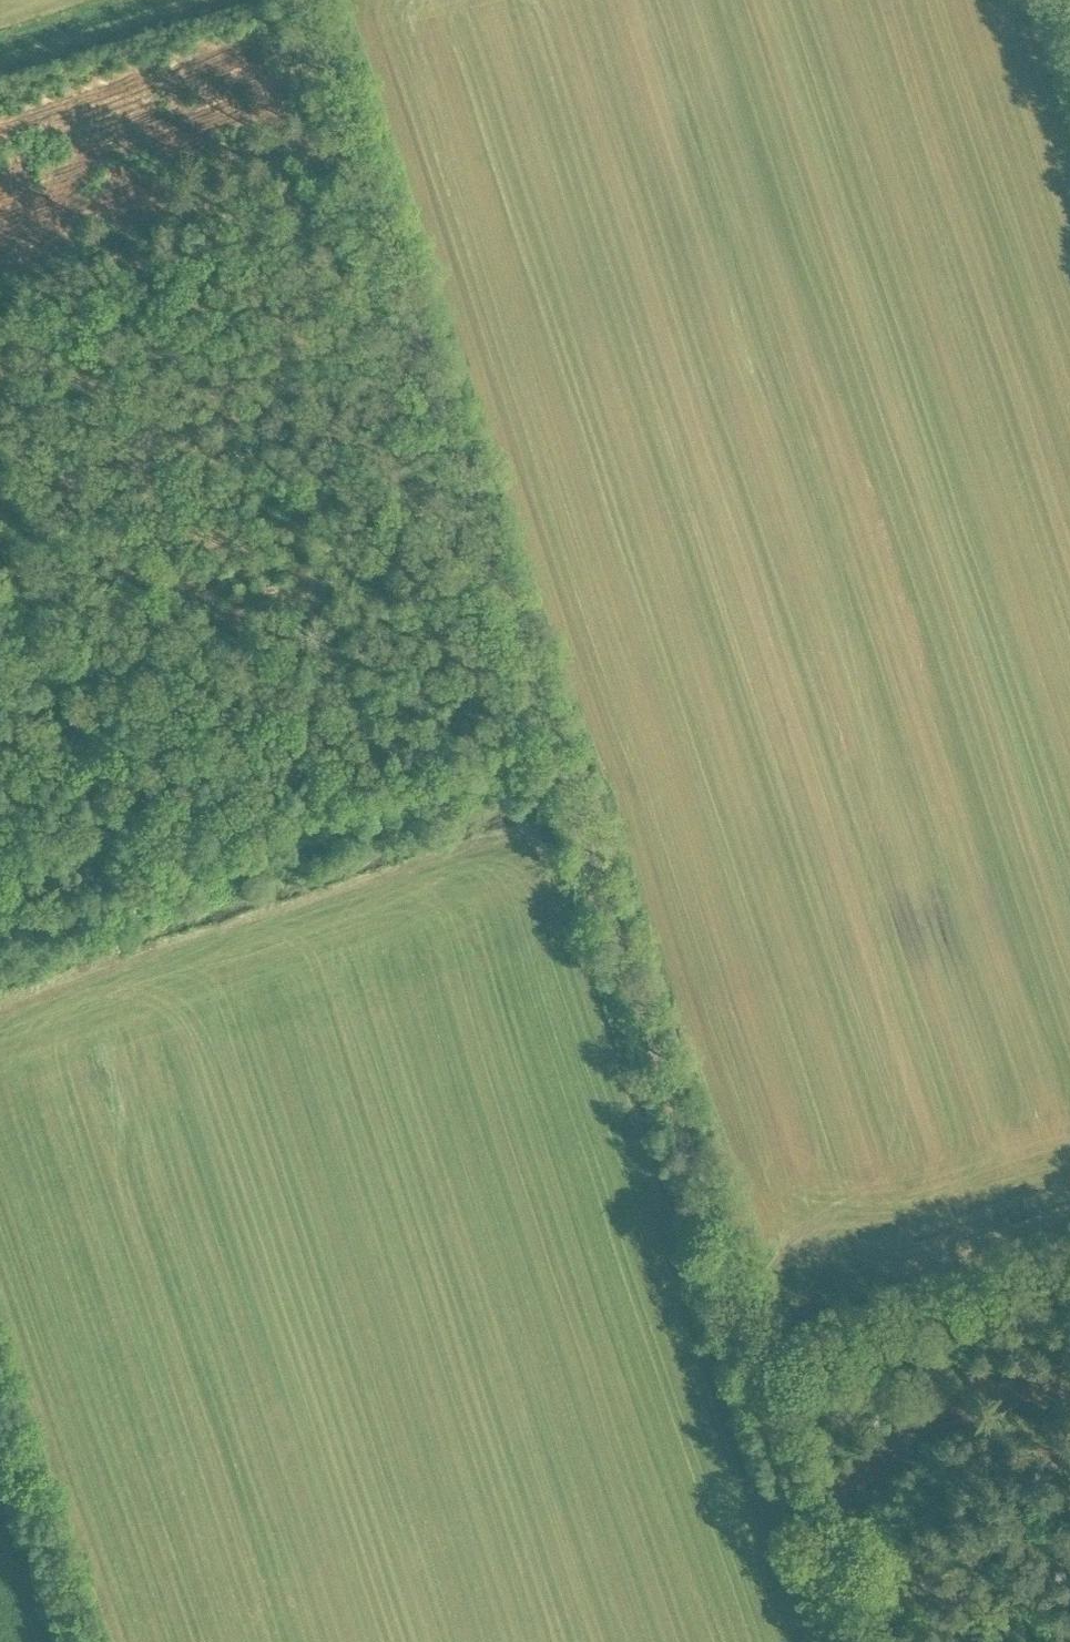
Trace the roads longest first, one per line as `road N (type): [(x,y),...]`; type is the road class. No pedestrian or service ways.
road 1 (track): [(851,1641),(303,0)]

